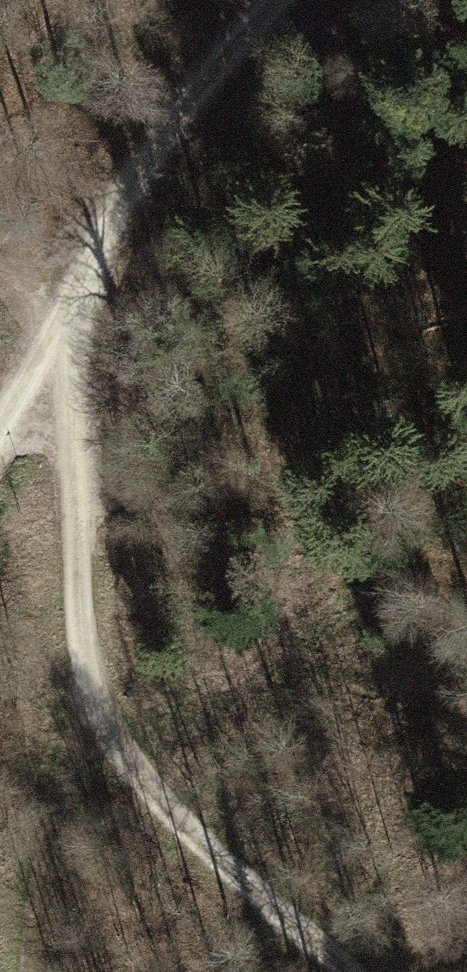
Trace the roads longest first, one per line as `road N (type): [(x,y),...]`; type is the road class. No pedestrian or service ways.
road 1 (track): [(73,290),(83,694)]
road 2 (track): [(352,971),(167,812),(83,694)]
road 3 (track): [(275,0),(157,138),(73,290)]
road 4 (track): [(83,694),(31,971)]
road 5 (track): [(73,290),(0,420)]

